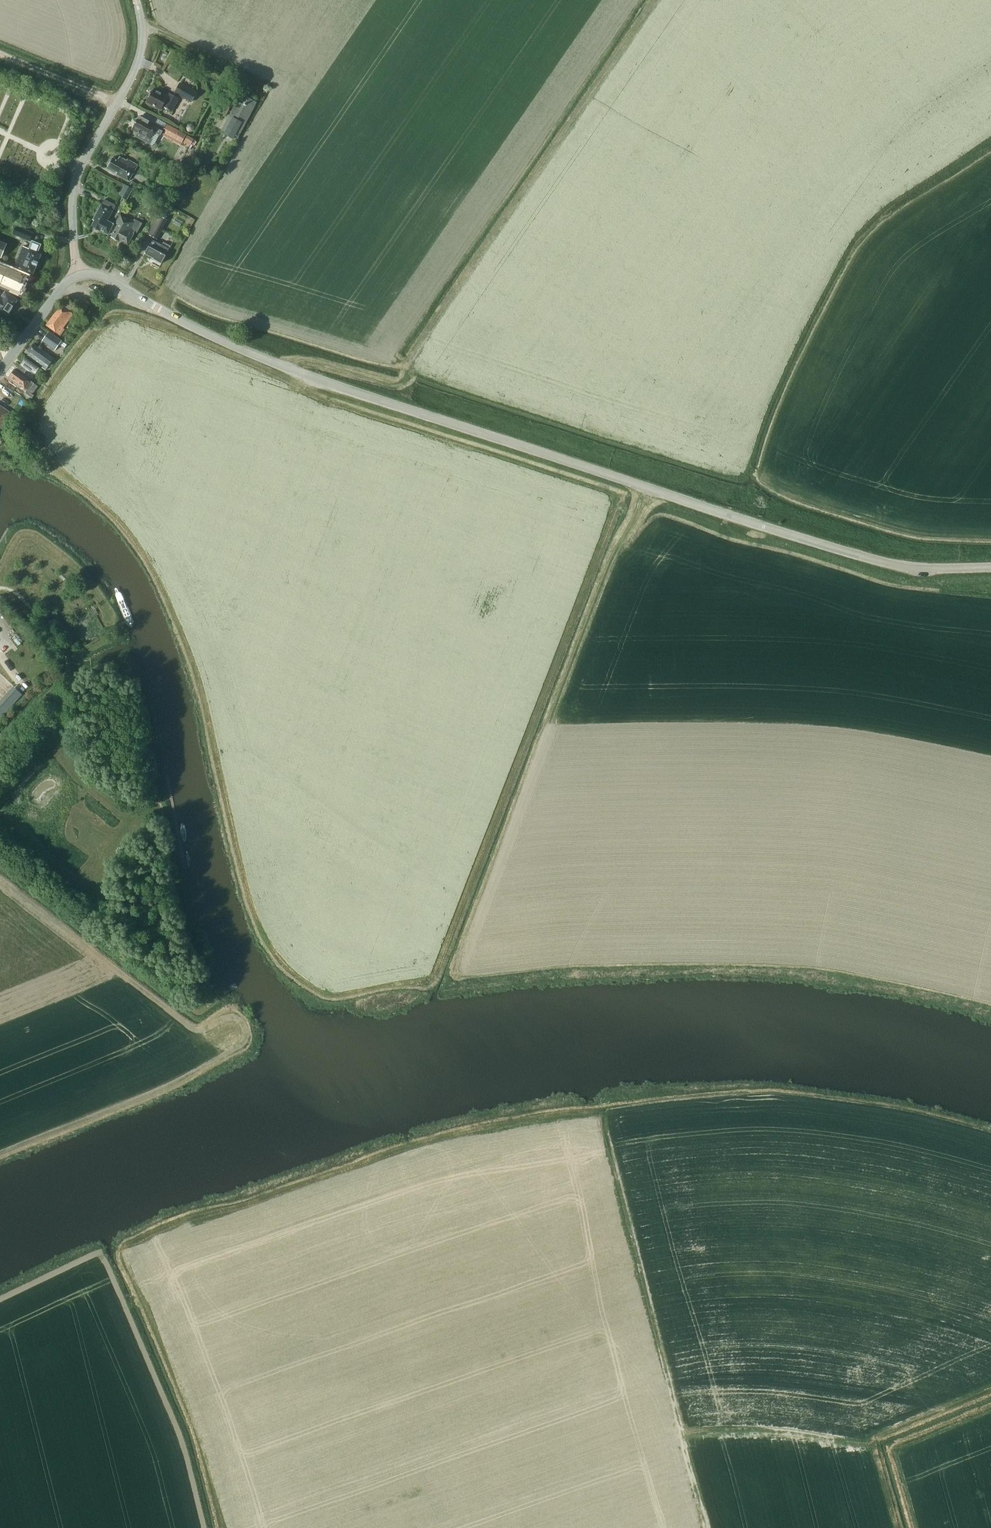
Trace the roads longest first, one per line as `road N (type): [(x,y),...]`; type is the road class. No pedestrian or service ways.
road 1 (tertiary): [(990,567),(871,561),(358,395),(269,362),(103,275),(76,276)]
road 2 (track): [(704,1527),(597,1120)]
road 3 (tertiary): [(76,276),(76,180),(135,69),(136,0)]
road 4 (tertiary): [(0,374),(76,276)]

